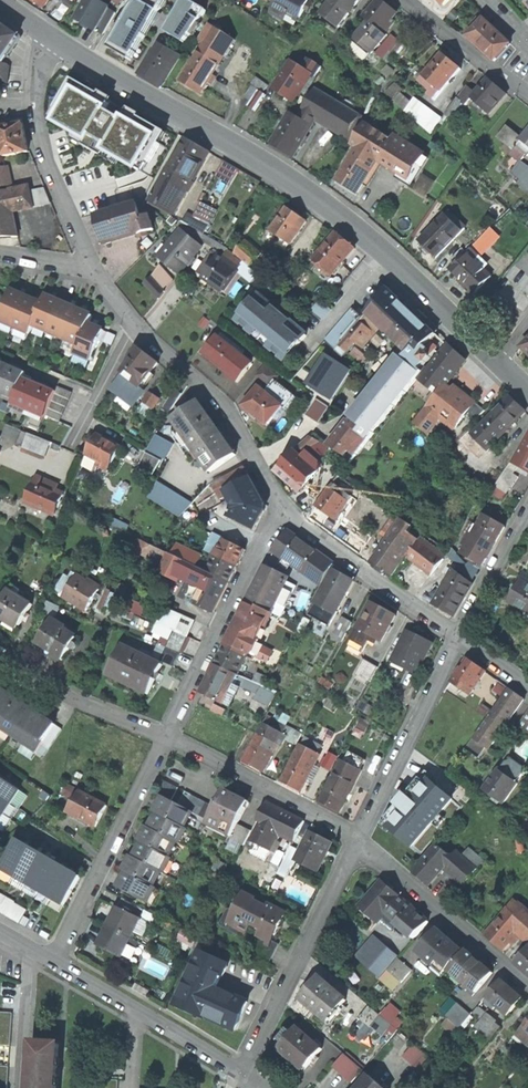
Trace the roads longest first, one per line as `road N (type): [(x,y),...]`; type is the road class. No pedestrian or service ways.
road 1 (tertiary): [(500,359),(338,209),(47,31)]
road 2 (residential): [(169,739),(285,505)]
road 3 (residential): [(245,1071),(362,840)]
road 4 (residential): [(47,31),(36,109),(41,142),(100,268)]
road 5 (residential): [(131,321),(236,414),(285,505)]
road 6 (residential): [(62,956),(169,739)]
road 7 (residential): [(362,840),(460,637)]
road 8 (residential): [(285,505),(460,637)]
road 9 (residential): [(169,739),(362,840)]
road 10 (residential): [(362,840),(527,982)]
road 11 (residential): [(62,956),(245,1071)]
road 12 (residential): [(0,648),(54,685),(169,739)]
road 13 (residential): [(408,0),(527,89)]
road 14 (residential): [(460,637),(527,514)]
road 15 (residential): [(131,321),(77,433)]

